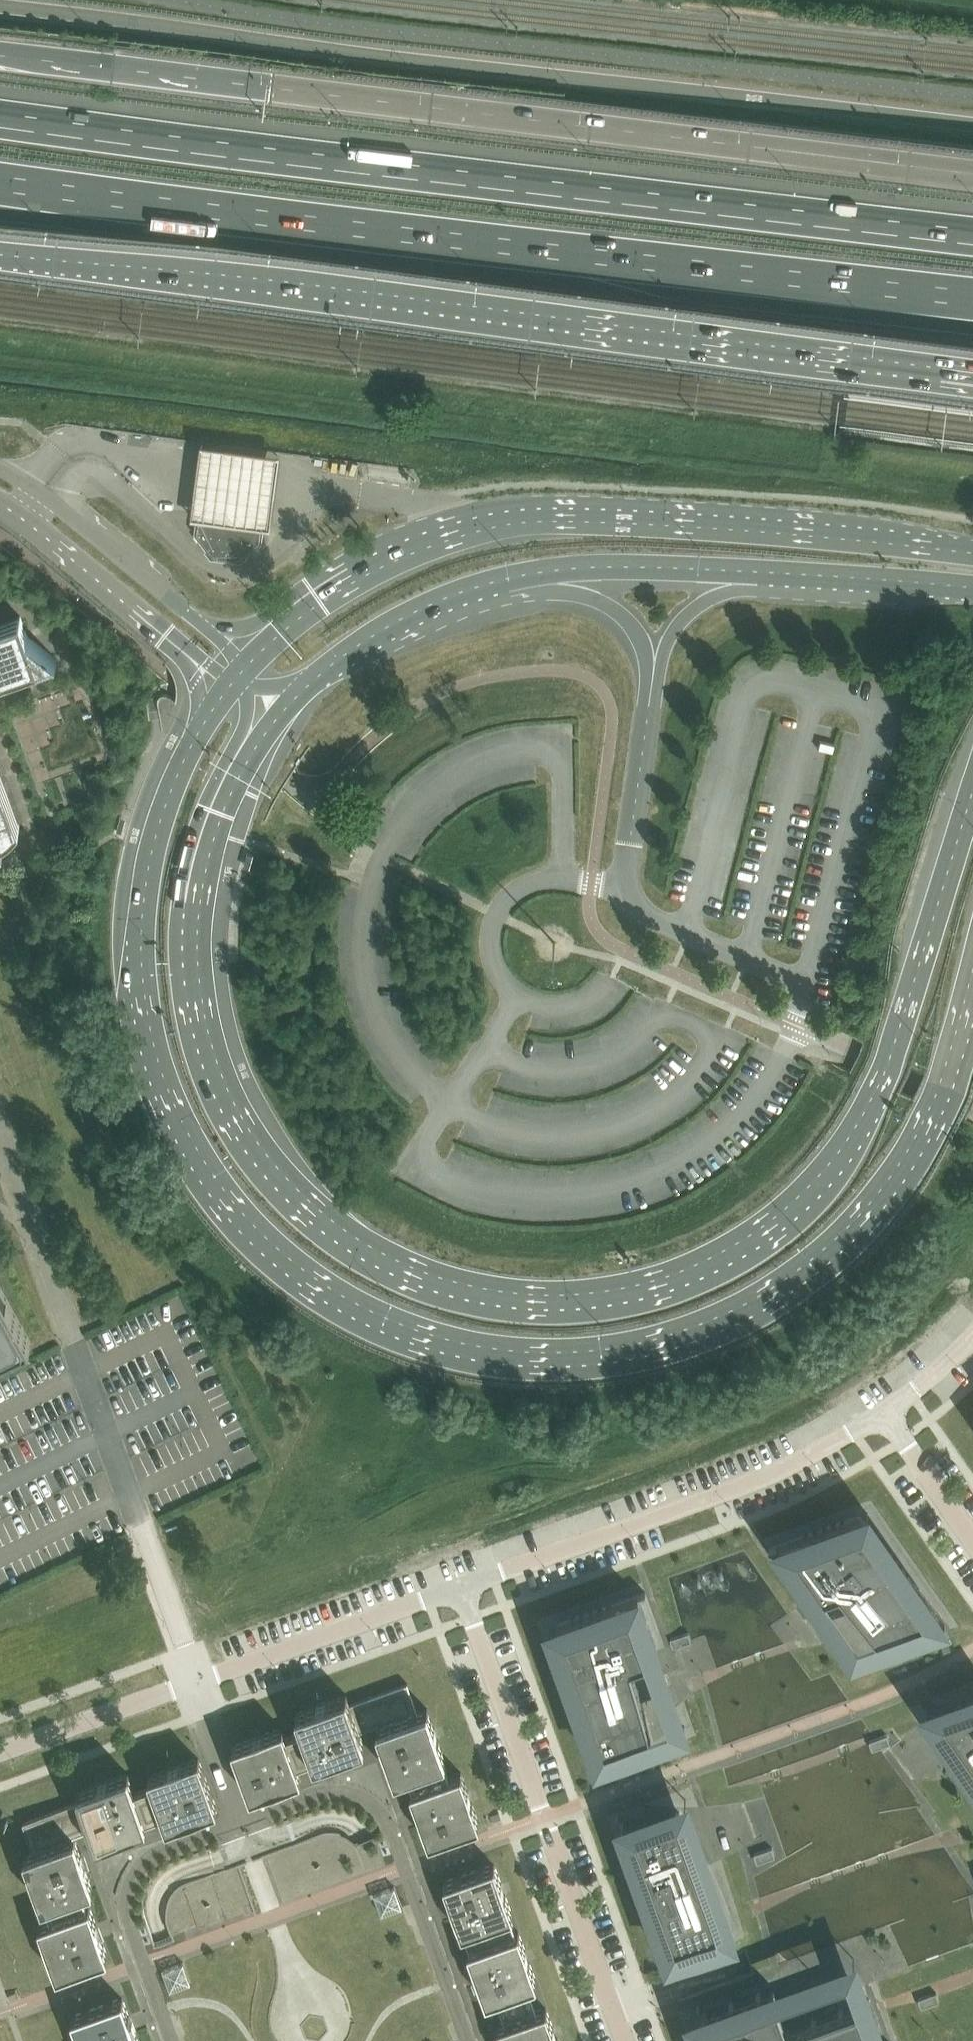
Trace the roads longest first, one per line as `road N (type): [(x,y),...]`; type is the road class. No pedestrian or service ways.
road 1 (primary): [(217,679),(167,767),(139,849),(128,954),(145,1060),(180,1147),(237,1227),(307,1288),(386,1333),(476,1360),(559,1366),(656,1354),(752,1317),(820,1271),(895,1194),(937,1125),(972,1025)]
road 2 (primary): [(972,791),(880,1083),(820,1175),(750,1235),(684,1270),(608,1291),(527,1294),(427,1273),(359,1240),(269,1157),(226,1083),(201,981),(201,899),(230,796),(279,715)]
road 3 (motorway): [(972,230),(0,112)]
road 4 (motorway): [(0,248),(265,272),(972,363)]
road 5 (motorway): [(0,182),(972,297)]
road 6 (motorway): [(972,165),(0,51)]
road 7 (primary): [(972,552),(866,527),(515,510),(444,526),(370,557),(303,597),(236,657)]
road 8 (primary): [(279,715),(333,663),(388,626),(446,597),(526,574),(699,568),(972,587)]
road 9 (unclassified): [(196,1682),(0,1110)]
road 10 (unclassified): [(625,2040),(461,1589)]
road 11 (unclassified): [(461,1589),(820,1452),(886,1413)]
road 12 (unclassified): [(241,1824),(325,1794),(364,1799),(380,1813),(469,2040)]
road 13 (tertiary): [(236,657),(0,468)]
road 14 (unclassified): [(196,1682),(461,1589)]
road 15 (tertiary): [(0,505),(217,679)]
road 16 (unclassified): [(144,1963),(126,1901),(137,1873),(161,1851),(241,1824)]
road 17 (unclassified): [(0,1753),(196,1682)]
road 18 (unclassified): [(972,1541),(886,1413)]
road 19 (unclassified): [(241,1824),(196,1682)]

